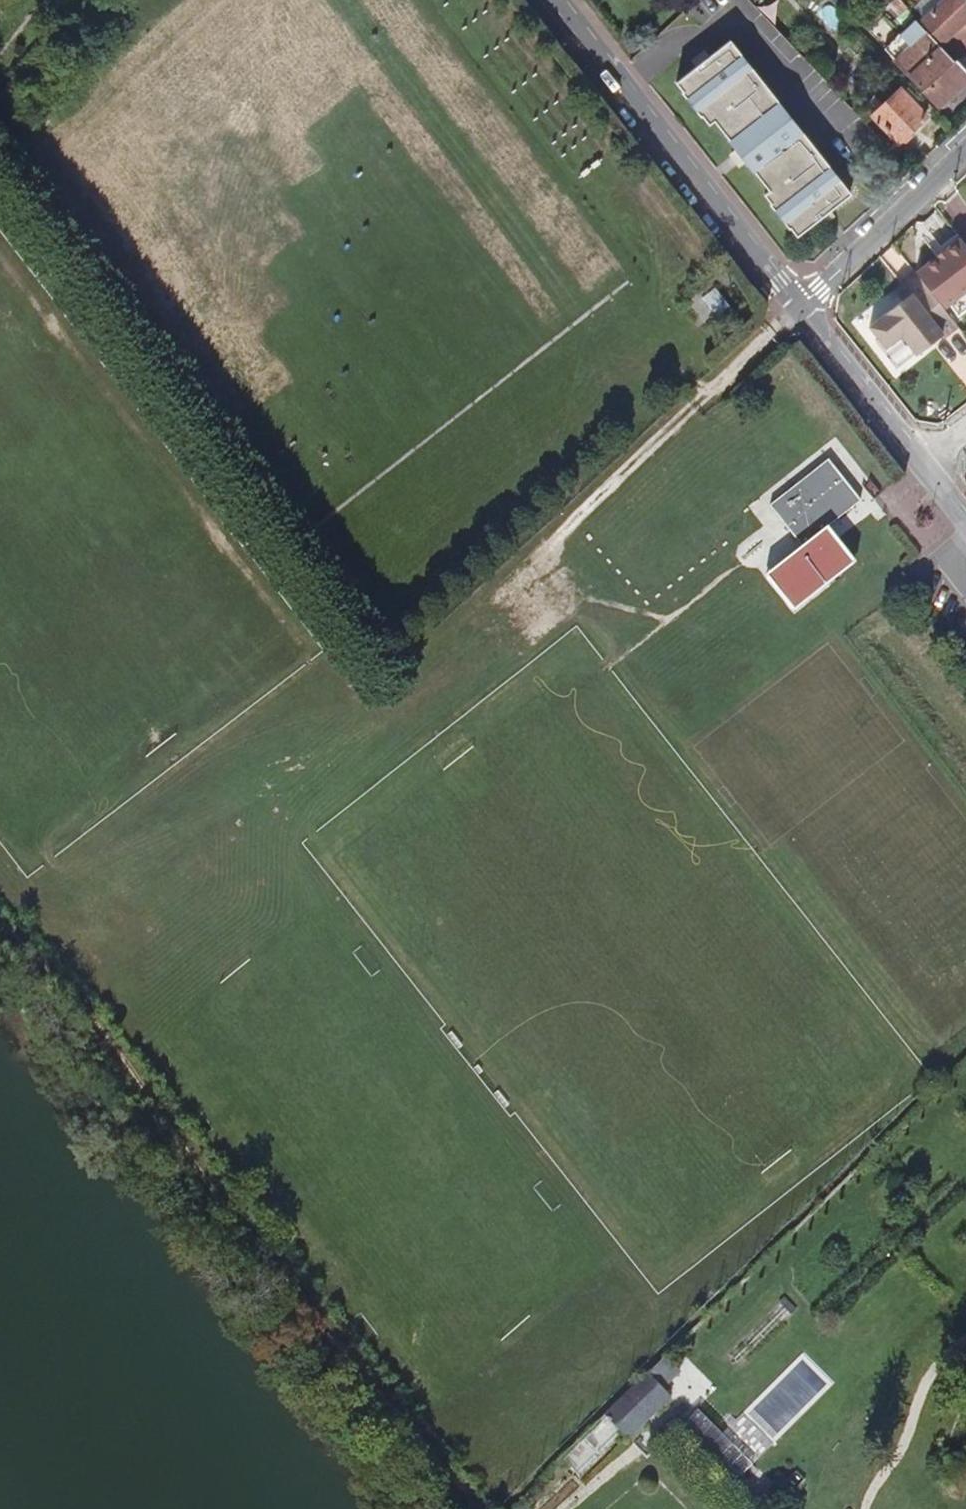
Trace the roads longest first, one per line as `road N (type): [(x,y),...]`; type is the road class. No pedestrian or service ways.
road 1 (track): [(799,312),(510,584)]
road 2 (unclassified): [(799,312),(559,0)]
road 3 (residential): [(799,312),(965,153)]
road 4 (unclassified): [(919,463),(799,312)]

